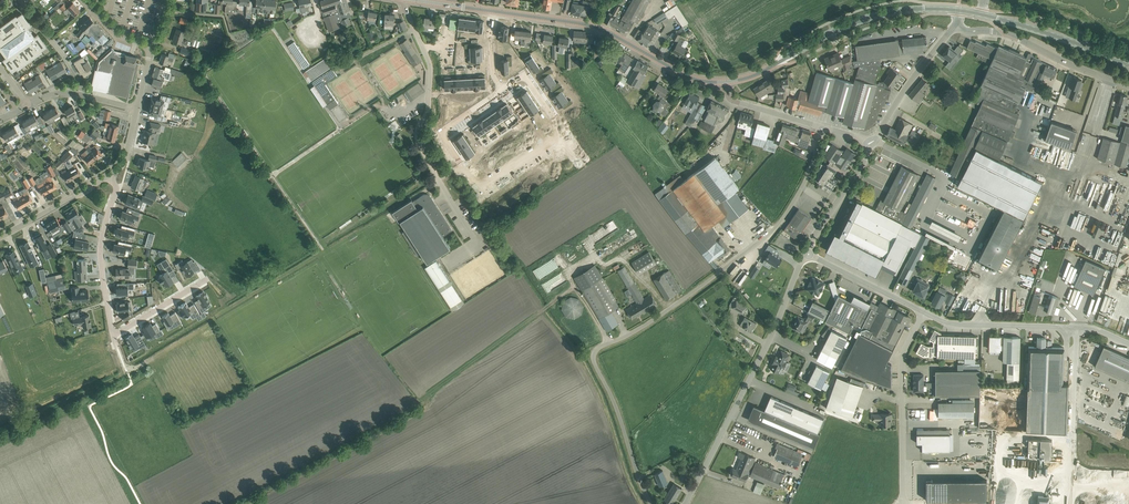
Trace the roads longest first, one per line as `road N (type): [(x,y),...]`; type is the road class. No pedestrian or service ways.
road 1 (unclassified): [(652,503),(597,349),(645,327),(766,238),(803,186),(823,127)]
road 2 (unclassified): [(685,503),(806,252)]
road 3 (track): [(420,399),(571,289),(609,344)]
road 4 (secondary): [(723,81),(884,14),(959,9)]
road 5 (secondary): [(723,81),(677,70),(603,29),(490,11)]
road 6 (residential): [(503,94),(445,133),(483,190),(565,135)]
road 7 (unclassified): [(447,195),(417,142),(430,64),(403,0)]
road 8 (unclassified): [(903,503),(903,355),(923,312)]
road 9 (unclassified): [(955,27),(1003,33),(1128,85)]
road 10 (residential): [(114,336),(100,249),(116,191),(111,174)]
road 11 (unclassified): [(923,312),(949,324),(1076,328)]
road 12 (secondary): [(1128,63),(981,14)]
road 13 (unclassified): [(1071,475),(1076,328)]
road 14 (unclassified): [(955,27),(874,142)]
road 15 (unclassified): [(806,252),(923,312)]
road 16 (unclassified): [(806,252),(874,142)]
road 17 (unclassified): [(0,238),(111,174)]

